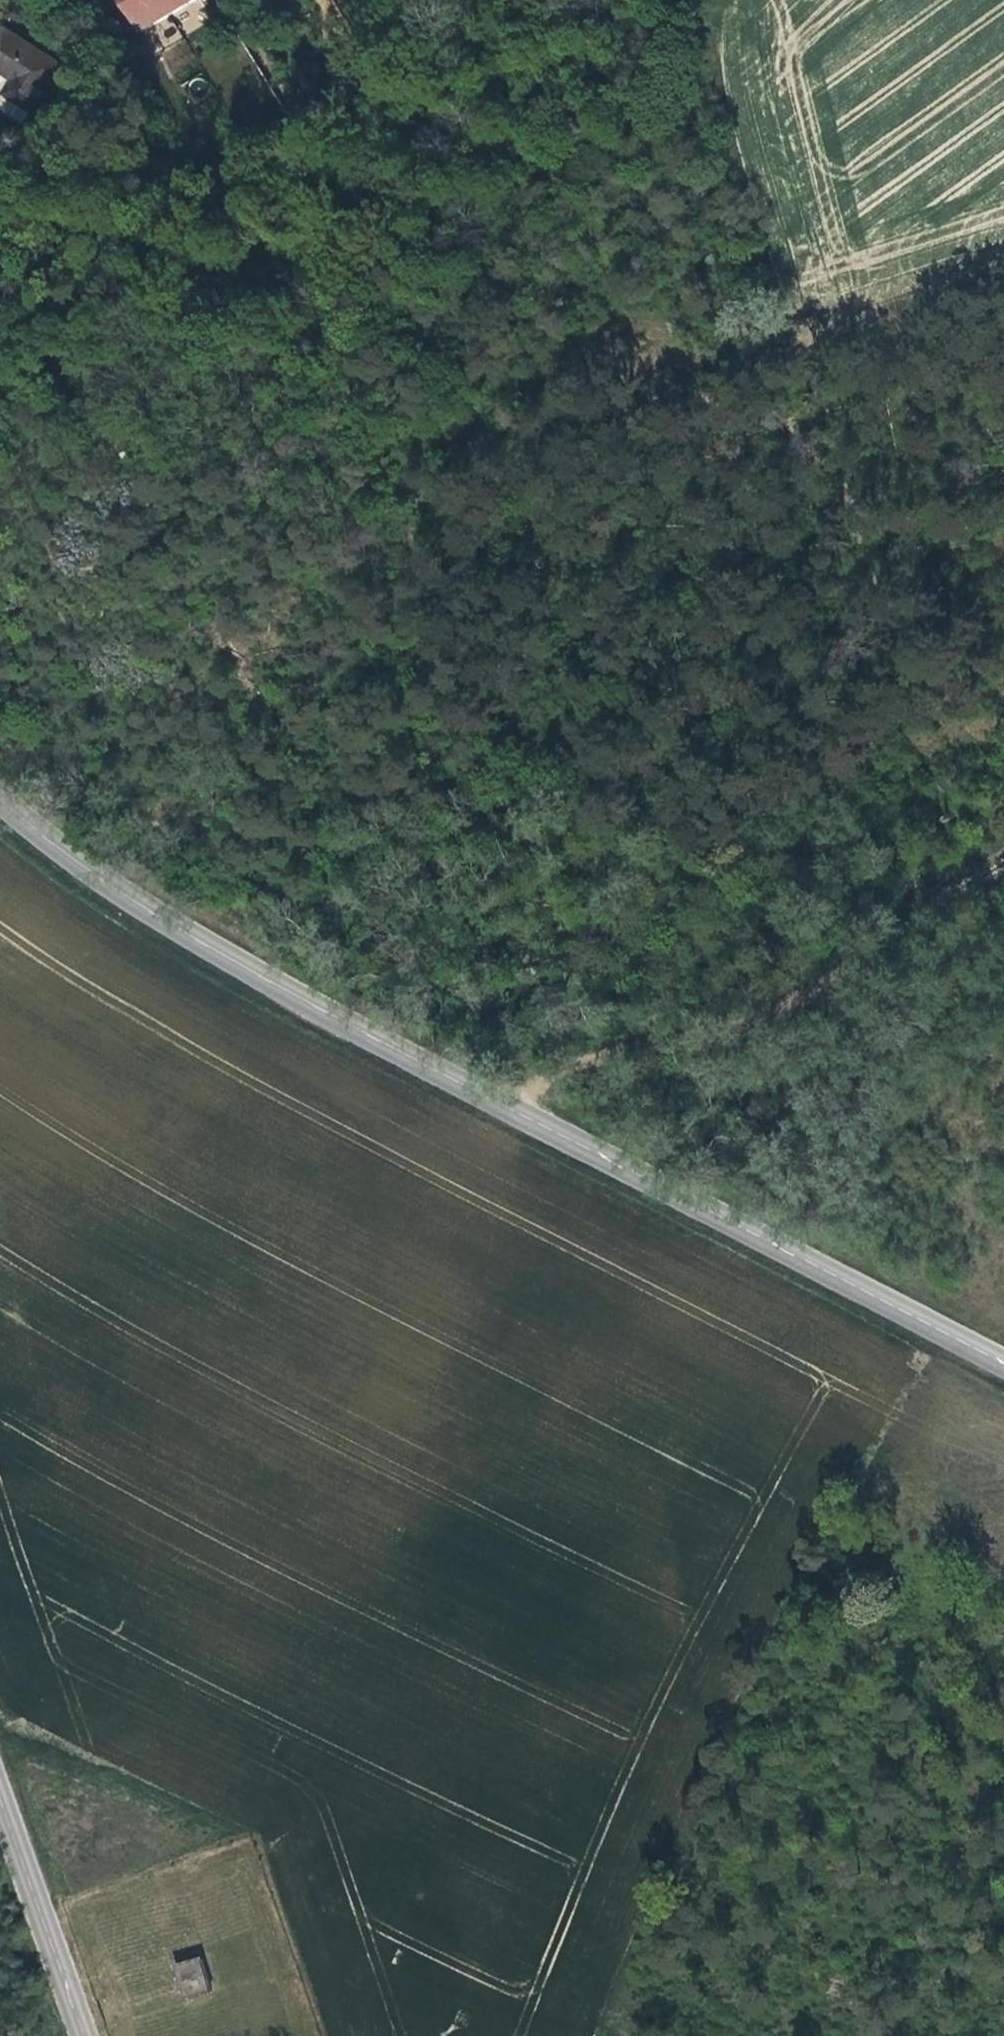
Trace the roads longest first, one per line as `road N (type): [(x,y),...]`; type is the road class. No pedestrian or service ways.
road 1 (tertiary): [(1003,1363),(504,1108),(180,929),(0,796)]
road 2 (track): [(1003,866),(812,969),(652,1040),(553,1073),(504,1108)]
road 3 (tertiary): [(84,2035),(0,1798)]

